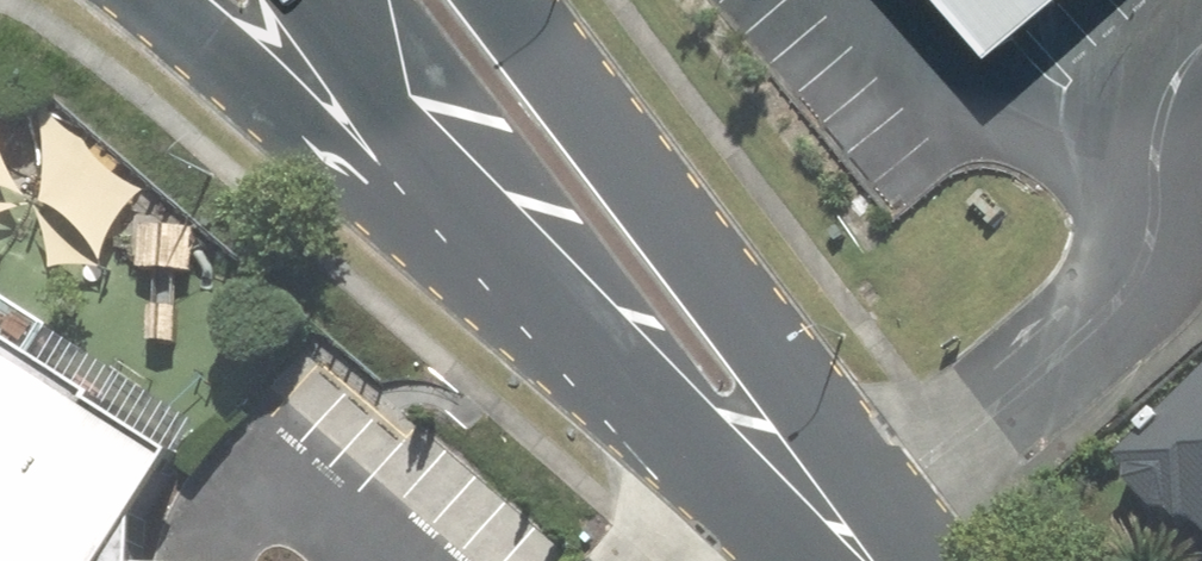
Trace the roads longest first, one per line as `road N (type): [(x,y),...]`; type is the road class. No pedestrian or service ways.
road 1 (secondary): [(507,0),(765,353),(851,538)]
road 2 (secondary): [(851,538),(746,457),(477,175)]
road 3 (primary): [(477,175),(237,61),(159,0)]
road 4 (secondary): [(477,175),(335,0)]

